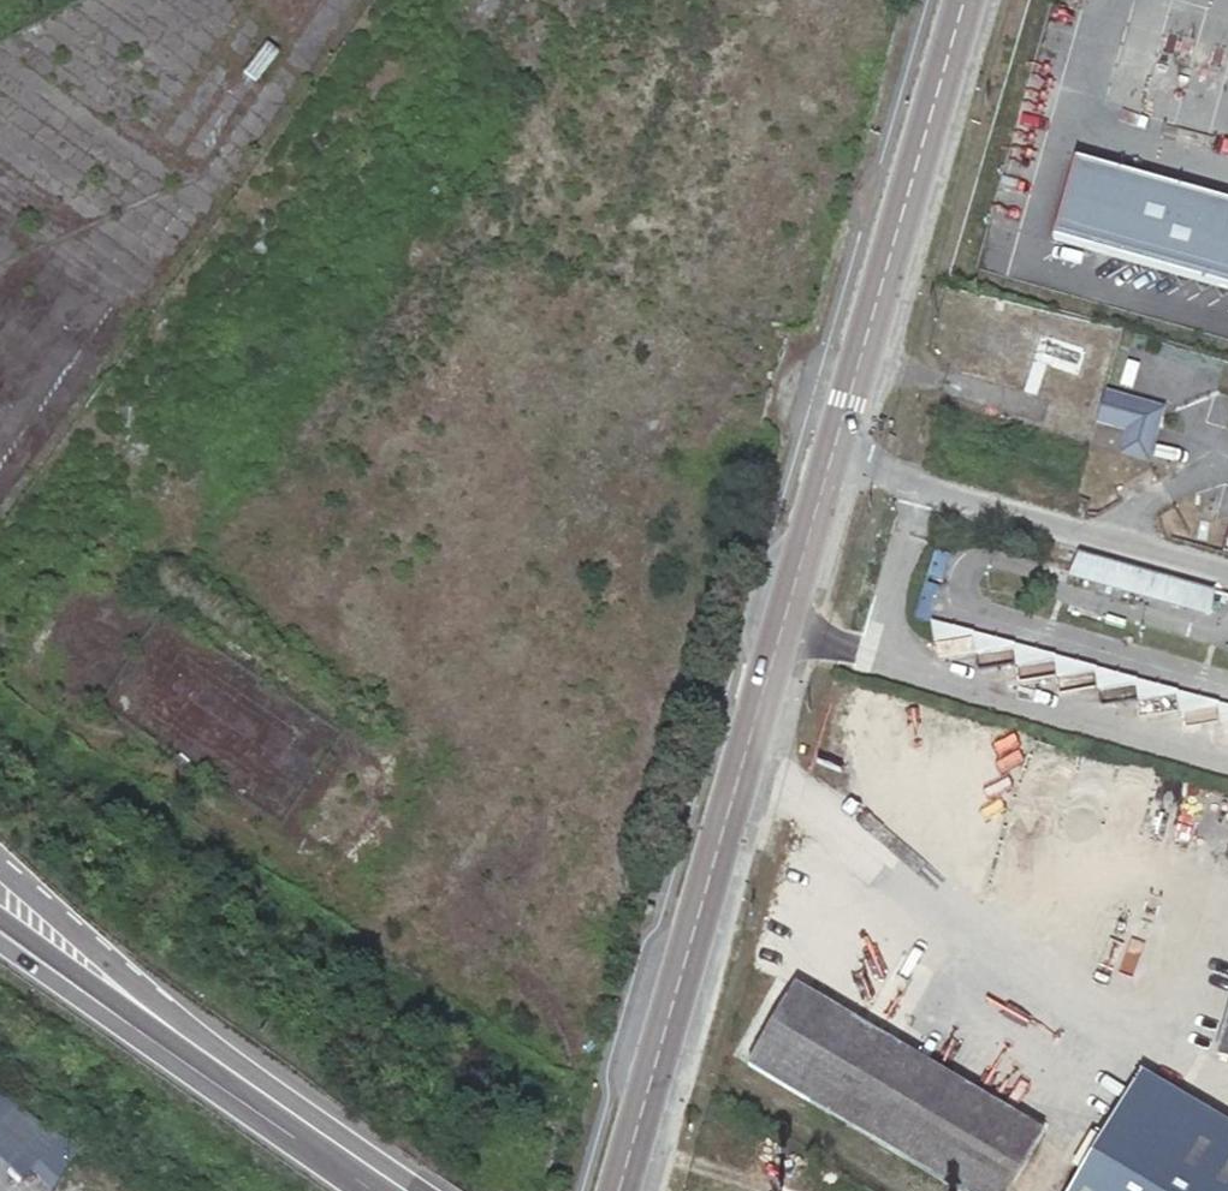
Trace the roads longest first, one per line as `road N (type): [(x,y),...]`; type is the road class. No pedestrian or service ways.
road 1 (secondary): [(617,1190),(964,0)]
road 2 (secondary): [(423,1190),(206,1041),(0,869)]
road 3 (secondary): [(0,921),(265,1111)]
road 4 (tertiary): [(0,945),(137,1041),(265,1111)]
road 5 (secondary): [(265,1111),(377,1190)]

